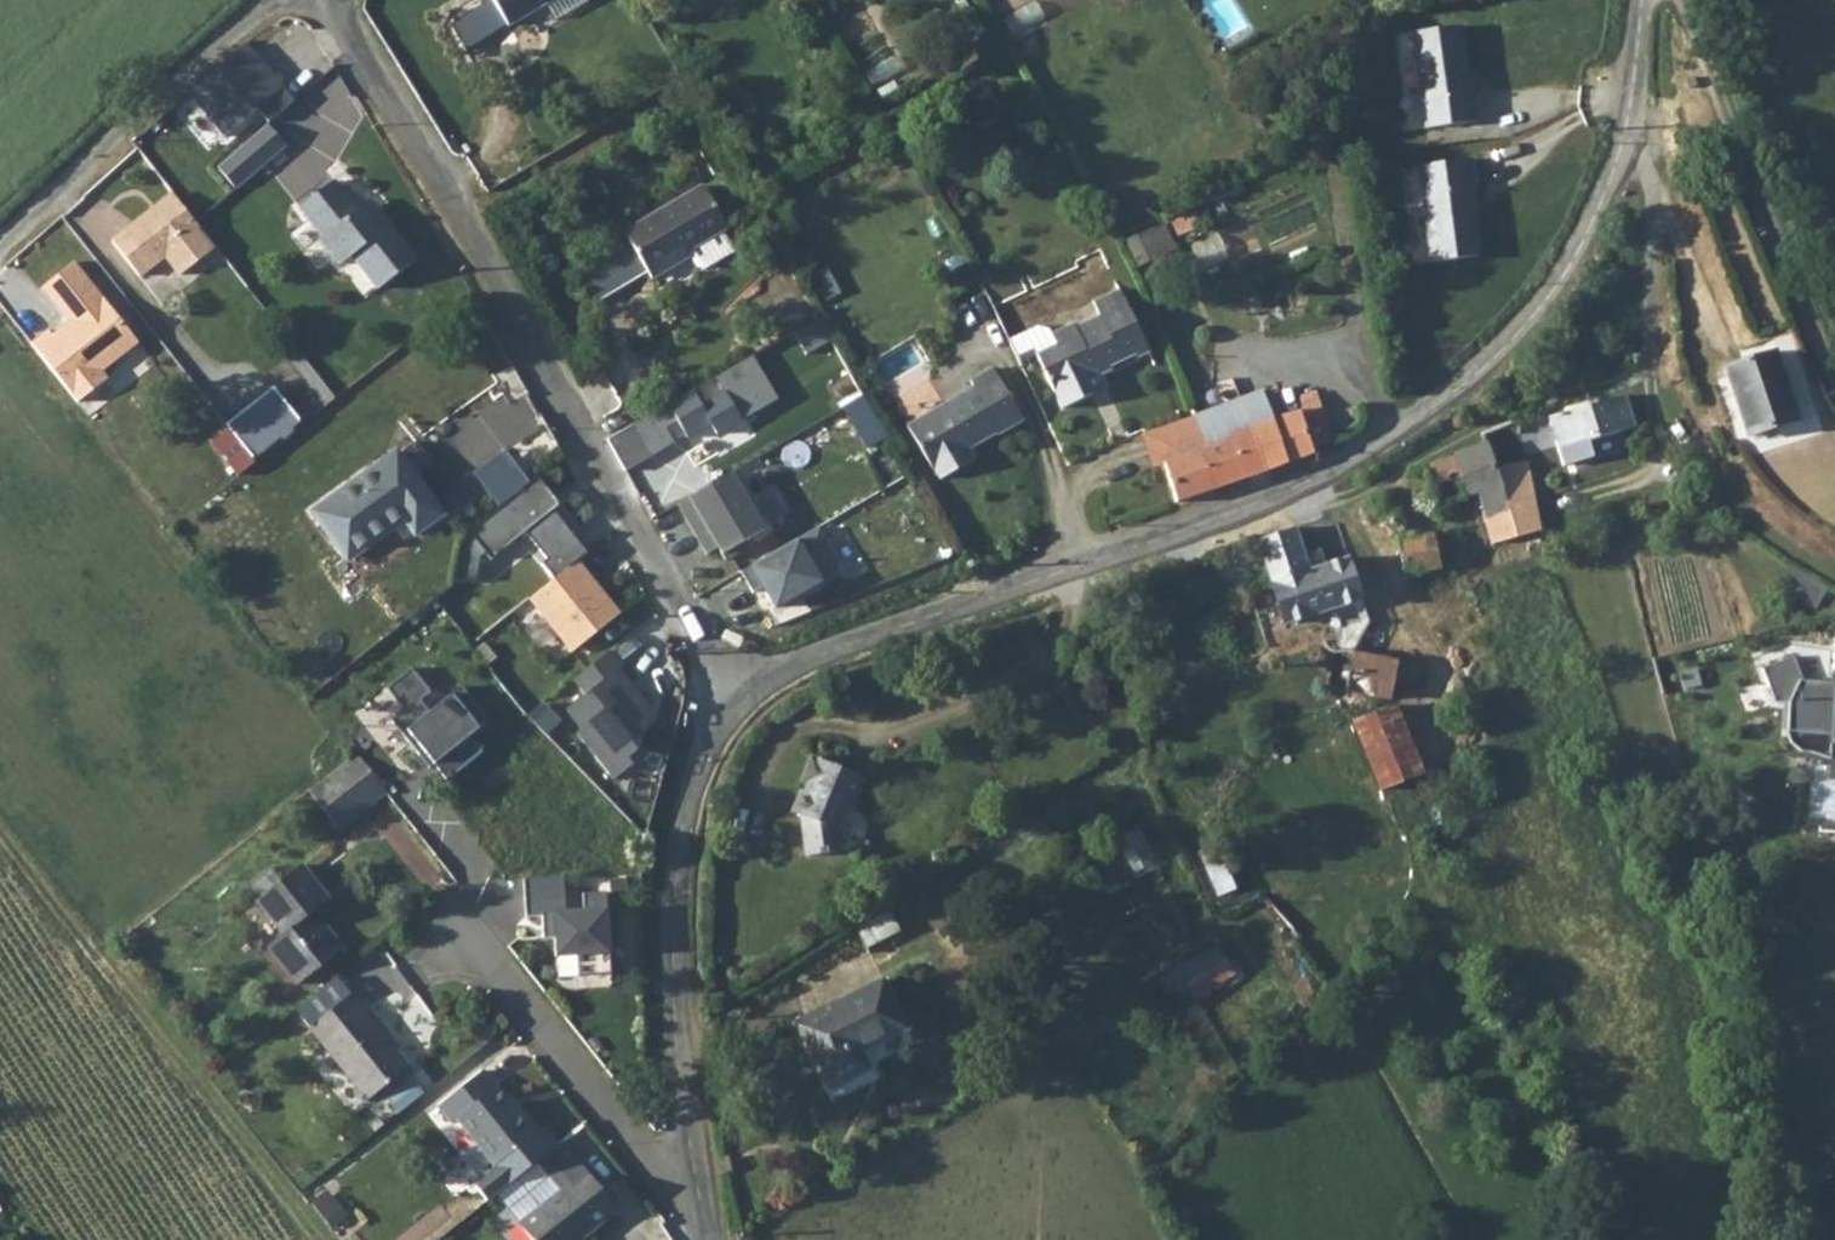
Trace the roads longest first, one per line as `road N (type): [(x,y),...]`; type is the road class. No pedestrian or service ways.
road 1 (residential): [(735,707),(798,671),(1171,539),(1379,455),(1494,366),(1579,263),(1615,189),(1650,0)]
road 2 (residential): [(334,0),(735,707)]
road 3 (residential): [(705,1225),(681,1055),(679,891),(698,785),(735,707)]
road 4 (track): [(1171,539),(1254,522),(1373,481),(1450,431),(1533,401),(1647,385)]
road 5 (residential): [(705,1225),(638,1153),(491,963),(428,943)]
road 6 (unclassified): [(0,253),(195,66),(281,0)]

